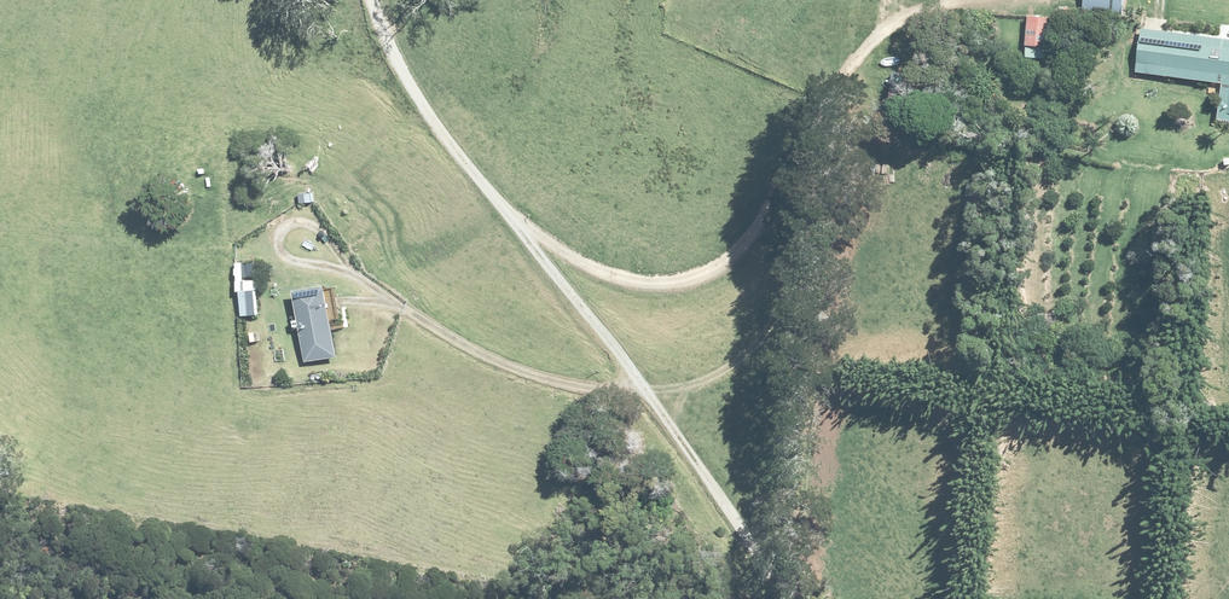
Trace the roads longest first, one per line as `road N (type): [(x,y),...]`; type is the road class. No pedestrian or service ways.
road 1 (track): [(996,0),(919,15),(856,68),(812,165),(773,222),(736,264),(689,282),(624,277),(557,240),(489,177)]
road 2 (unclassified): [(656,390),(443,122),(387,0)]
road 3 (track): [(782,598),(656,390)]

